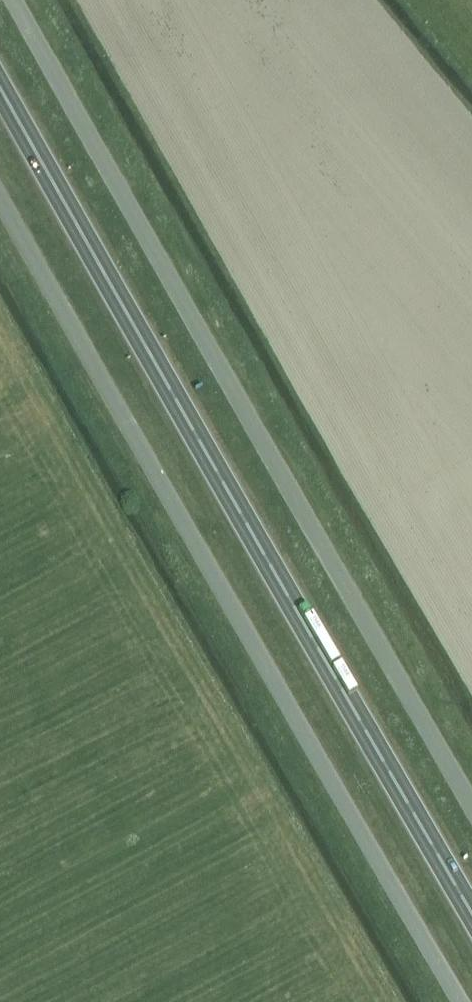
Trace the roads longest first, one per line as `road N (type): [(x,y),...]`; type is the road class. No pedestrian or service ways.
road 1 (trunk): [(471,914),(0,89)]
road 2 (unclassified): [(13,0),(471,805)]
road 3 (unclassified): [(0,199),(461,1001)]

